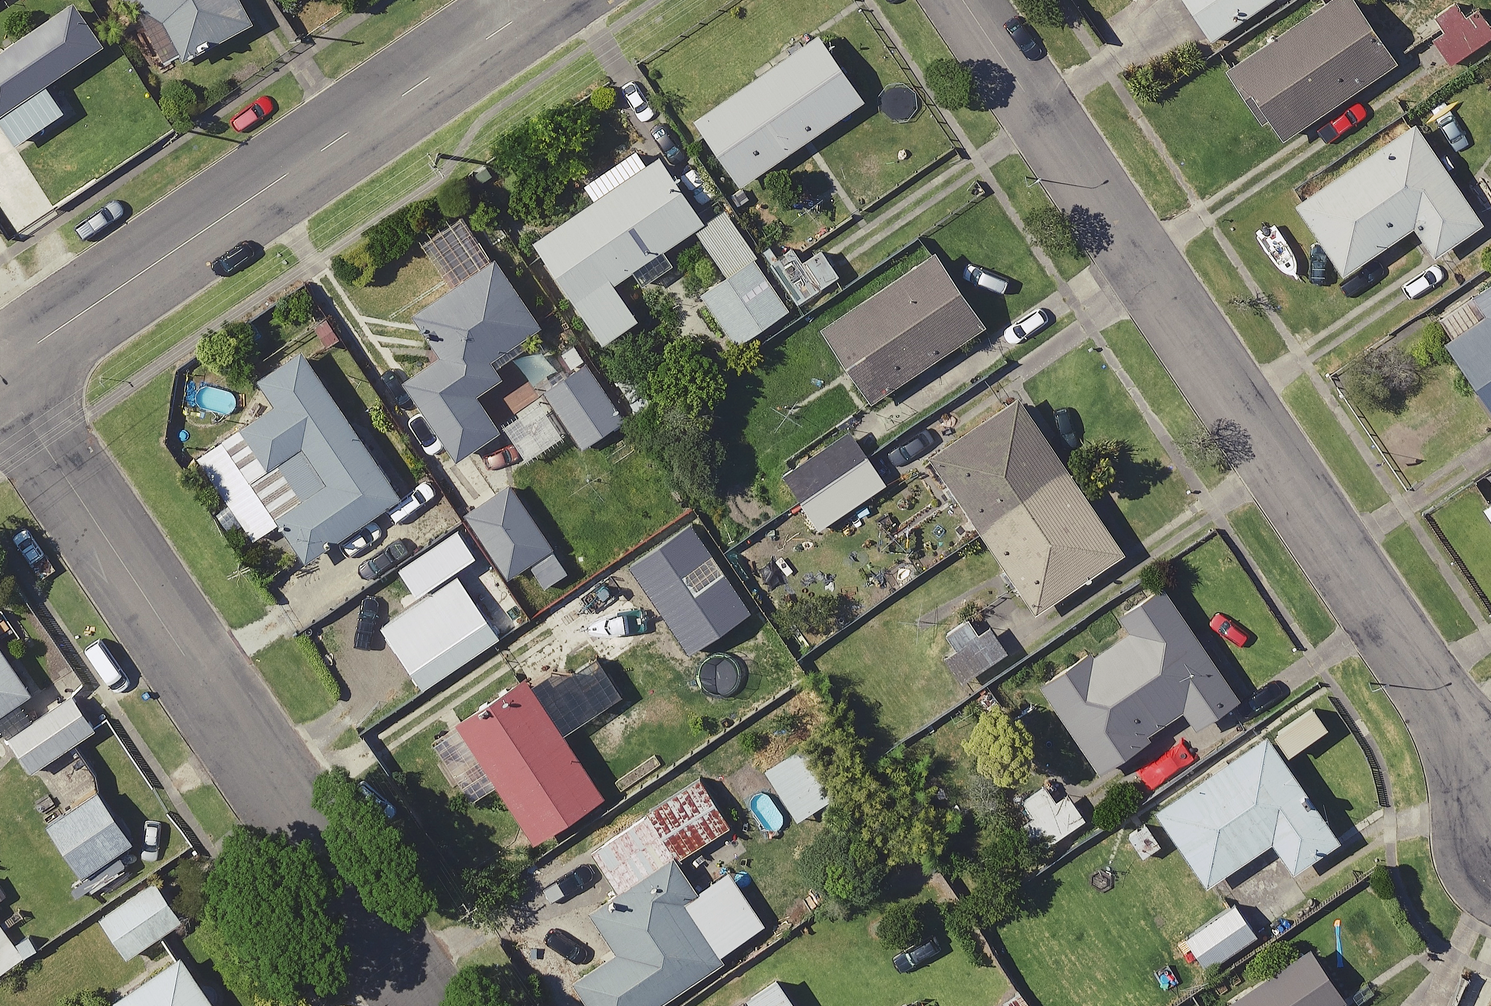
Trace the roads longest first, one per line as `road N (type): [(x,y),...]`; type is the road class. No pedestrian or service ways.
road 1 (residential): [(1490,770),(968,0)]
road 2 (residential): [(409,1005),(0,381)]
road 3 (residential): [(548,0),(0,371)]

